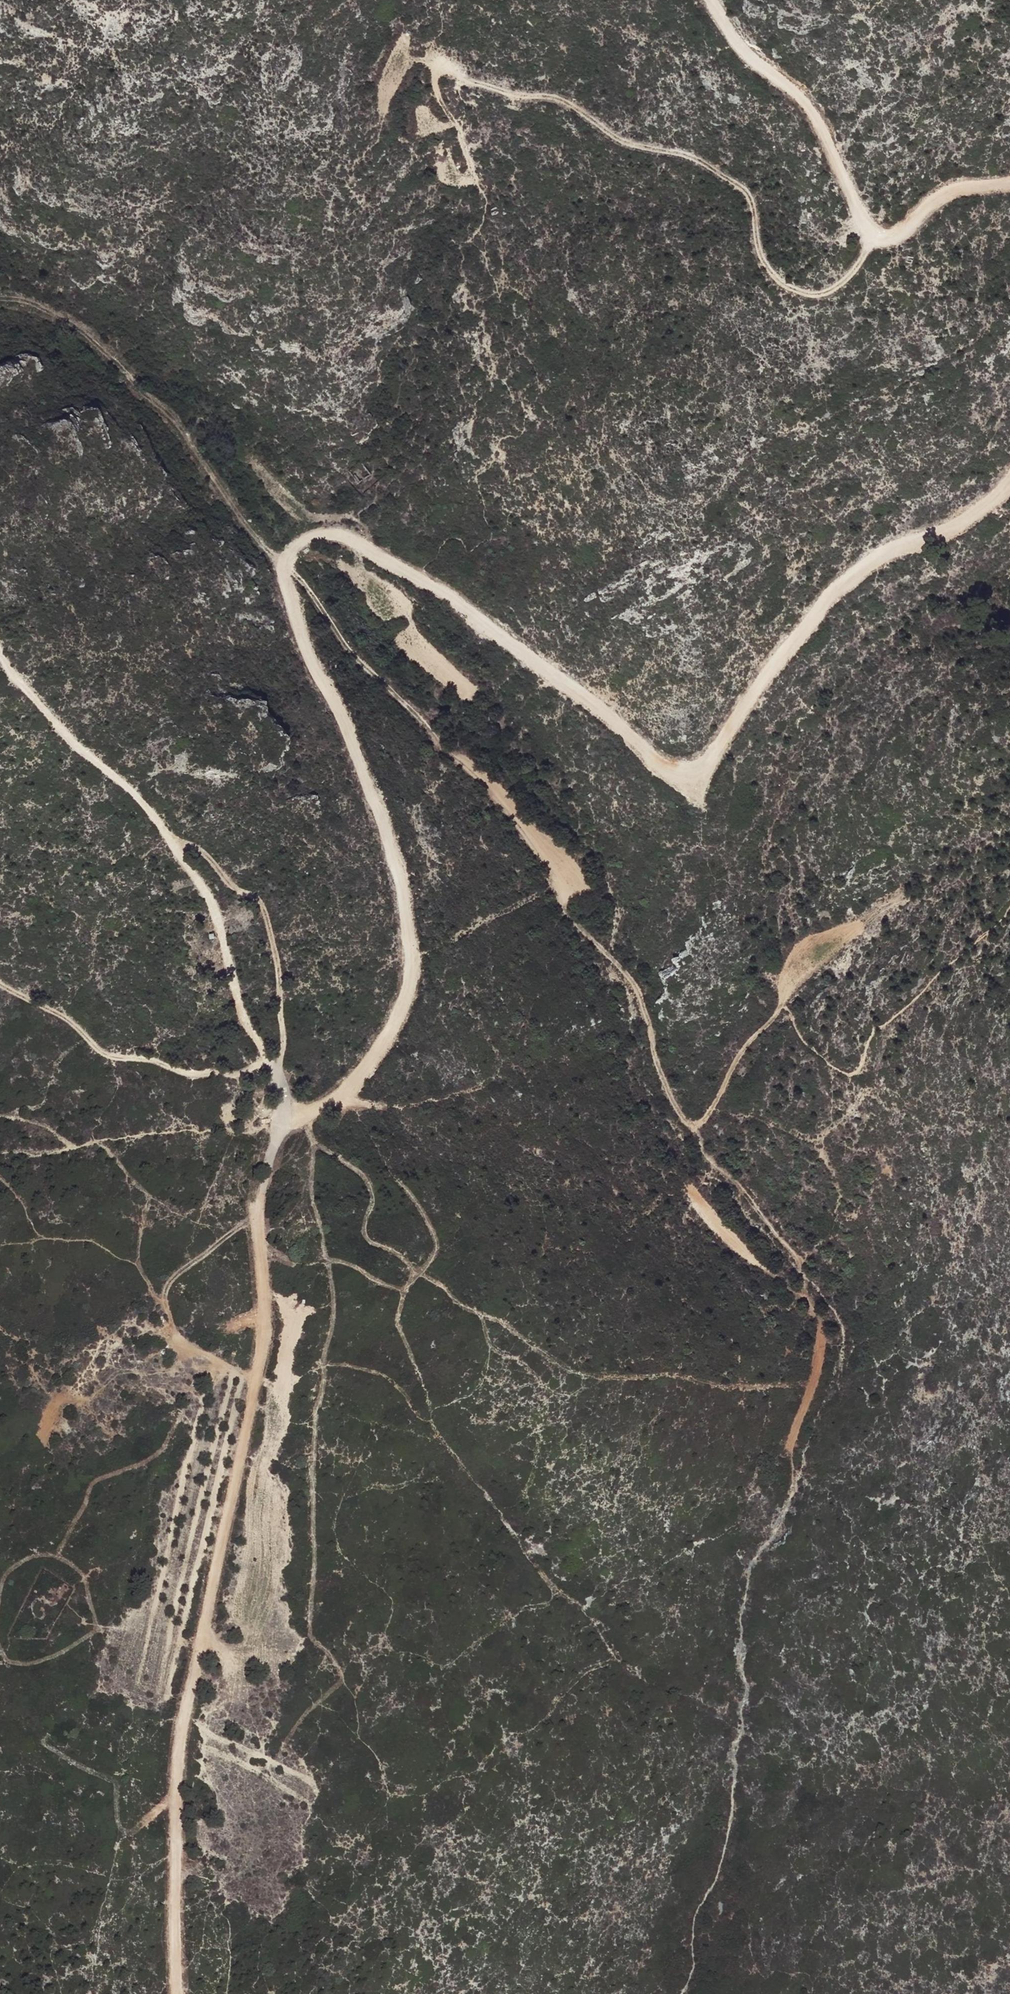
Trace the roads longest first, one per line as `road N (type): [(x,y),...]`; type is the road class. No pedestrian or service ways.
road 1 (track): [(177,1993),(183,1711),(265,1347),(260,1200),(282,1136),(281,1093),(240,995),(217,909),(193,865),(129,786),(71,739),(13,673),(0,643)]
road 2 (track): [(714,0),(737,40),(806,102),(879,241),(913,225),(936,195),(1009,181)]

